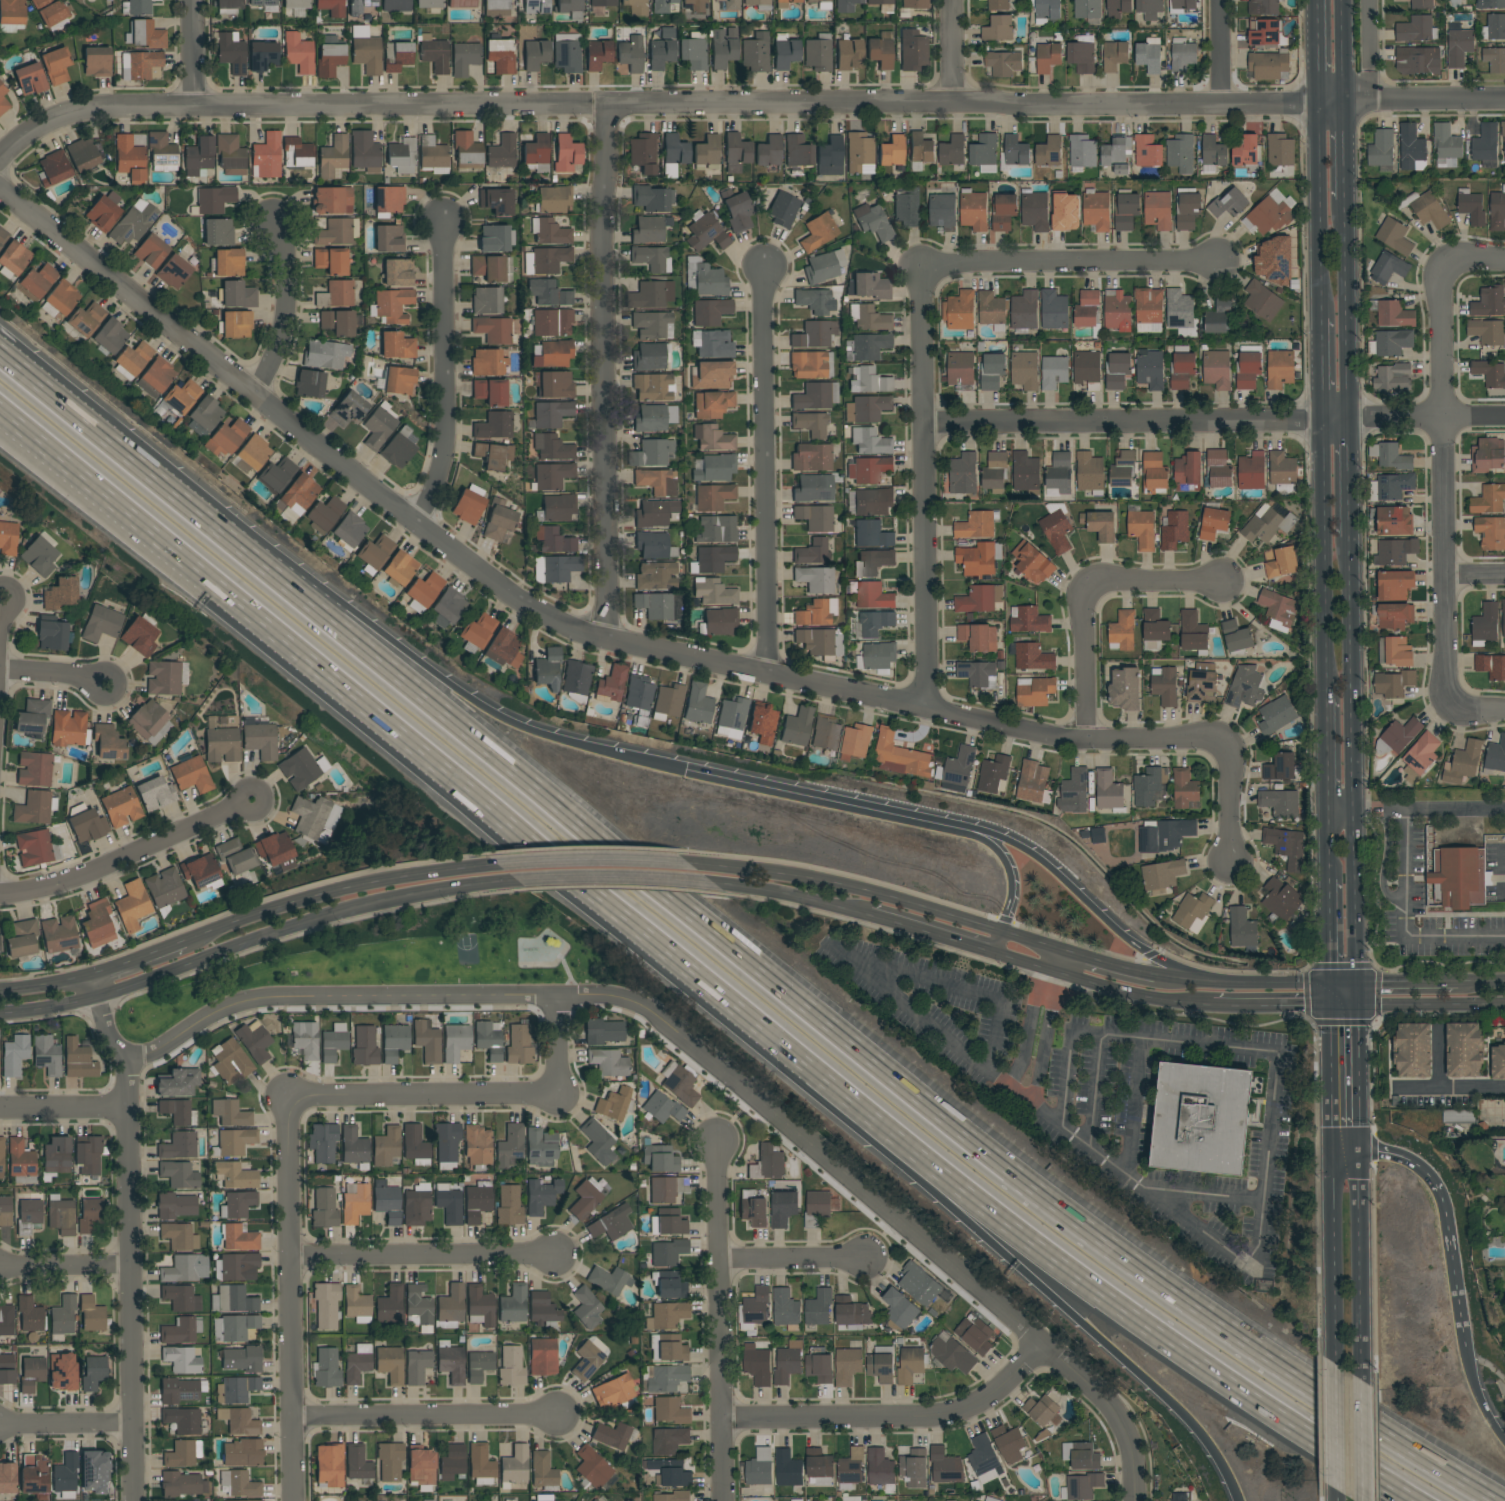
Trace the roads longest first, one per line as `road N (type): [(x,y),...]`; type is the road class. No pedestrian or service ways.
road 1 (motorway): [(1503,1500),(1301,1378),(1031,1192),(270,569)]
road 2 (residential): [(0,190),(416,521),(572,629),(1088,740),(1212,738),(1229,749)]
road 3 (residential): [(0,160),(46,124),(102,108),(1319,104)]
road 4 (residential): [(127,1060),(242,1002),(273,997),(615,995),(649,1010),(1043,1342)]
road 5 (motorway): [(0,408),(758,1023)]
road 6 (motorway): [(758,1023),(1104,1295),(1416,1500)]
road 7 (motorway): [(758,1023),(1193,1424),(1241,1500)]
road 8 (residential): [(608,107),(607,641)]
road 9 (motorway): [(689,771),(571,745),(509,721),(270,569)]
road 10 (secondary): [(1360,988),(1350,538)]
road 11 (residential): [(923,266),(926,709)]
road 12 (residential): [(127,1060),(135,1500)]
road 13 (residential): [(1443,261),(1445,695)]
road 14 (tertiary): [(98,996),(345,914),(509,884)]
road 15 (residential): [(925,424),(1347,420)]
road 16 (residential): [(767,263),(768,674)]
road 17 (residential): [(290,1096),(294,1500)]
road 18 (residential): [(718,1139),(724,1500)]
road 19 (residential): [(722,1418),(931,1417),(996,1392),(1043,1342)]
road 20 (motorway): [(270,569),(0,352)]
road 21 (motorway): [(1232,987),(1158,959),(1049,860),(1003,836),(941,824)]
road 22 (tertiary): [(505,867),(340,890),(184,942)]
road 23 (tertiary): [(1001,937),(832,884),(696,865)]
road 24 (residential): [(444,218),(447,444),(441,476),(416,521)]
road 25 (residential): [(923,266),(1222,261)]
road 26 (secondary): [(1322,421),(1326,700)]
road 27 (residential): [(0,894),(58,885),(253,802)]
road 28 (residential): [(290,1096),(559,1094)]
road 29 (residential): [(293,1418),(559,1415)]
road 30 (residential): [(292,1256),(558,1254)]
road 31 (motorway): [(941,824),(689,771)]
road 32 (secondary): [(1358,1374),(1359,1148)]
road 33 (secondary): [(1347,420),(1344,200)]
road 34 (secondary): [(1332,1148),(1334,1365)]
road 35 (secondary): [(1319,104),(1321,318)]
road 36 (residential): [(1043,1342),(1117,1414),(1131,1442),(1136,1500)]
road 37 (tertiary): [(696,865),(505,867)]
road 38 (tertiary): [(682,885),(867,915)]
road 39 (residential): [(275,219),(286,244),(284,338),(256,394)]
road 40 (tertiary): [(509,884),(682,885)]
road 41 (tertiary): [(1048,972),(1128,997),(1214,1005)]
road 42 (residential): [(1343,102),(1504,100)]
road 43 (residential): [(1091,584),(1084,595),(1088,740)]
road 44 (residential): [(1347,420),(1504,418)]
road 45 (motorway): [(1001,937),(1014,888),(998,850),(941,824)]
road 46 (motorway): [(1466,1340),(1439,1189)]
road 47 (residential): [(720,1260),(867,1259)]
road 48 (tertiary): [(1360,1011),(1504,1008)]
road 49 (secondary): [(1331,1010),(1332,1148)]
road 50 (residential): [(1091,584),(1226,582)]
road 51 (secondary): [(1334,1365),(1333,1500)]
road 52 (residential): [(0,1425),(134,1423)]
road 53 (tertiary): [(867,915),(993,955)]
road 54 (residential): [(0,1267),(131,1265)]
road 55 (residential): [(0,1109),(130,1108)]
road 56 (secondary): [(1363,1500),(1358,1374)]

